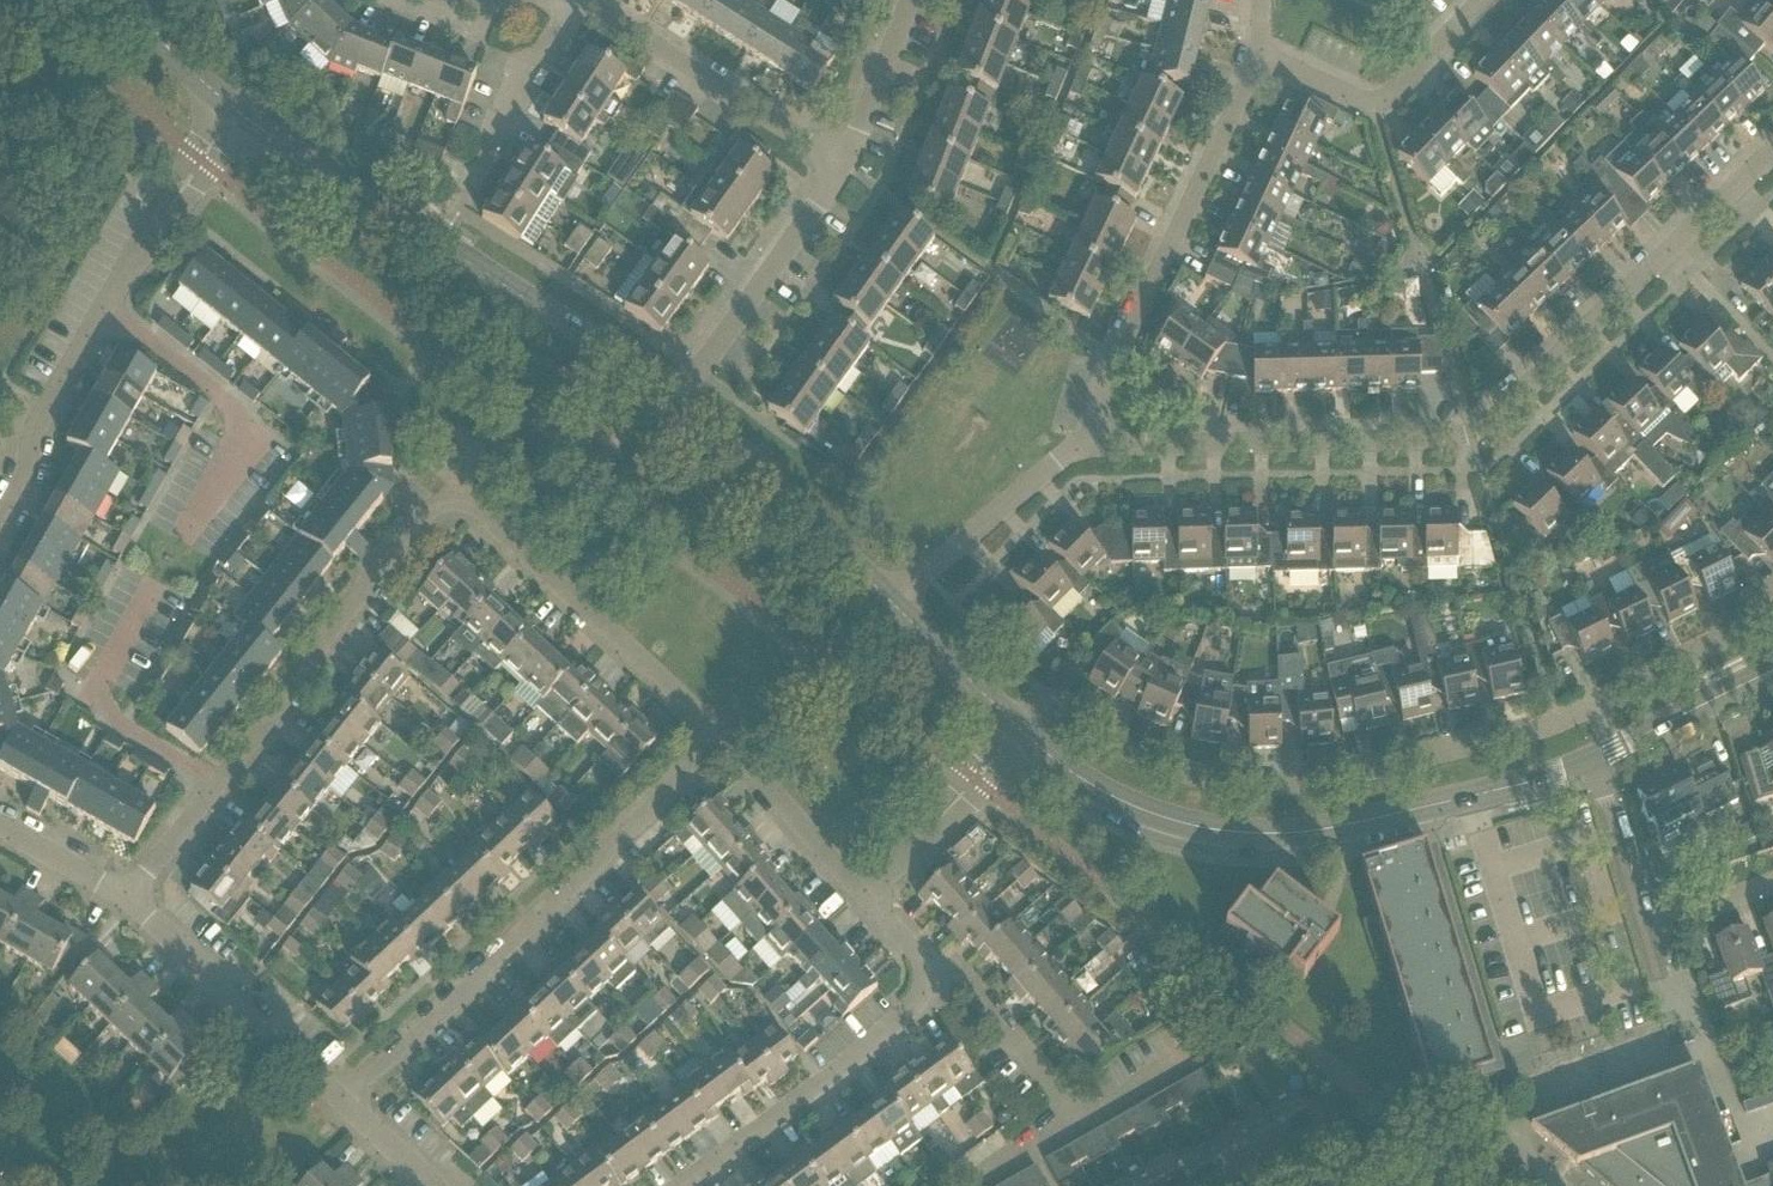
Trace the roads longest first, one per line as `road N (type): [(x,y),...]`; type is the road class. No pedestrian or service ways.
road 1 (residential): [(129,902),(425,508),(454,502),(478,511),(716,737)]
road 2 (residential): [(1022,735),(1058,700),(1154,763),(1216,780),(1349,775),(1556,723),(1772,612)]
road 3 (residential): [(1096,440),(1471,434),(1772,150)]
road 4 (tertiary): [(1022,735),(1083,782),(1131,805),(1177,824),(1238,834),(1307,833),(1592,761)]
road 5 (tertiary): [(235,112),(300,163),(676,400)]
road 6 (residential): [(716,737),(350,1101)]
road 7 (residential): [(1096,440),(1104,385),(1259,57)]
road 8 (residential): [(675,1185),(953,977)]
road 9 (residential): [(106,308),(238,409),(242,458),(187,540)]
road 10 (residential): [(837,163),(585,0)]
road 11 (residential): [(129,902),(350,1101)]
road 12 (tertiary): [(676,400),(886,605)]
road 13 (residential): [(676,400),(837,163)]
road 14 (residential): [(1259,57),(1362,100),(1379,100),(1481,0)]
road 15 (residential): [(886,605),(1051,465),(1096,440)]
road 16 (residential): [(235,112),(106,308)]
road 17 (residential): [(464,196),(571,0)]
road 18 (residential): [(870,896),(1022,735)]
road 19 (residential): [(716,737),(870,896)]
road 20 (residential): [(106,308),(0,502)]
road 21 (tertiary): [(1592,761),(1772,668)]
road 22 (residential): [(159,584),(90,696),(140,738)]
road 23 (tertiary): [(886,605),(1022,735)]
road 24 (residential): [(953,977),(1076,1117)]
road 25 (residential): [(837,163),(905,0)]
road 26 (residential): [(1592,761),(1642,930)]
road 27 (residential): [(0,830),(129,902)]
road 28 (residential): [(1076,1117),(1200,1042)]
road 29 (tertiary): [(140,6),(235,112)]
road 30 (residential): [(1642,930),(1772,887)]
road 31 (residential): [(350,1101),(440,1185)]

